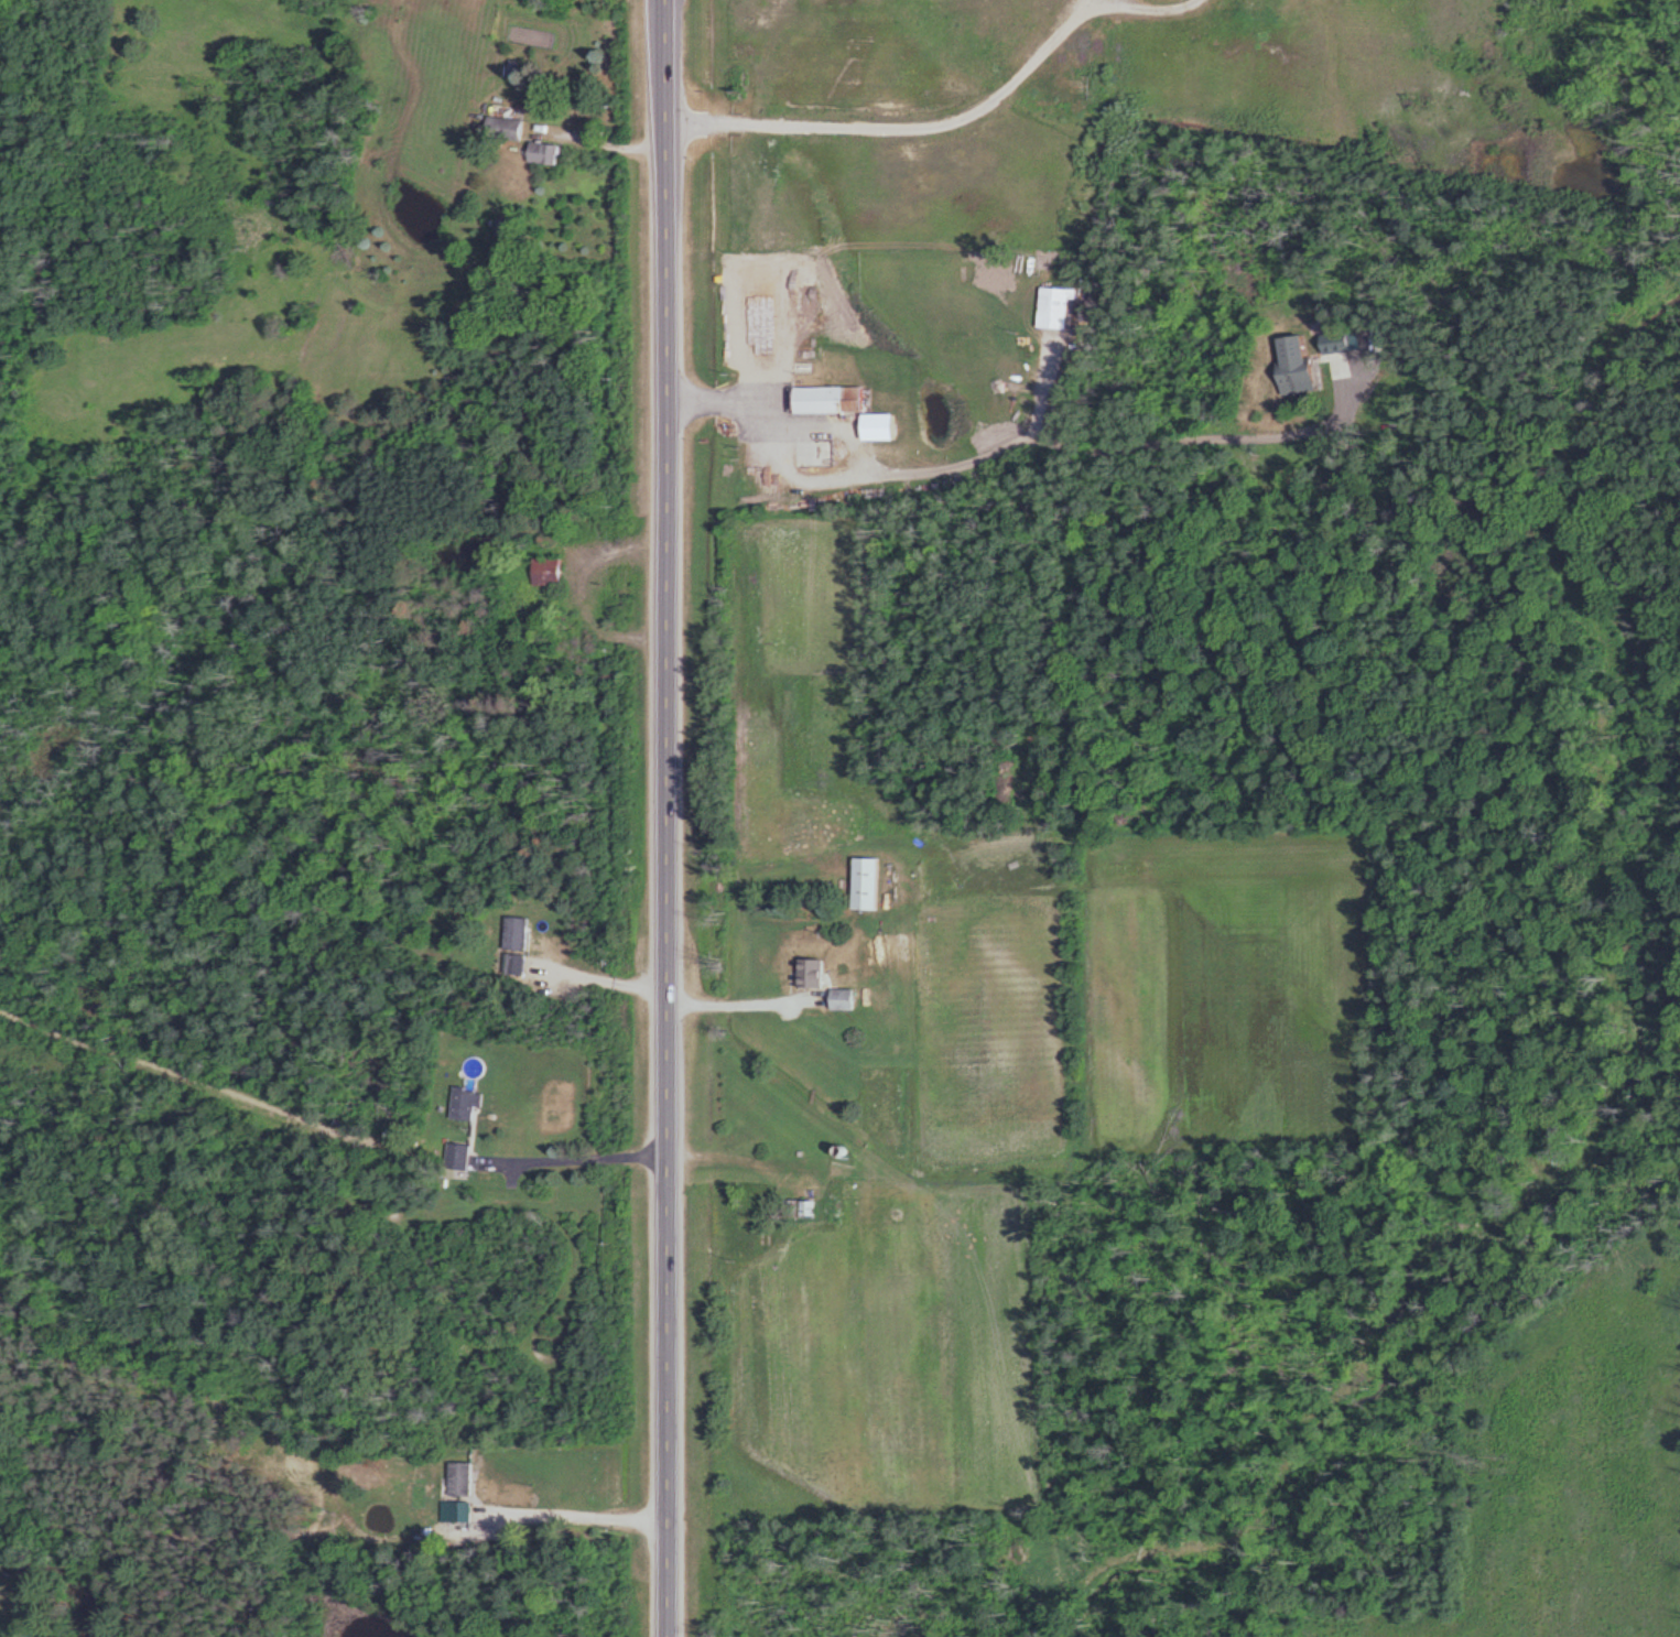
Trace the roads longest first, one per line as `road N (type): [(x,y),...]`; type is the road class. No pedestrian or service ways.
road 1 (primary): [(667,1636),(662,0)]

